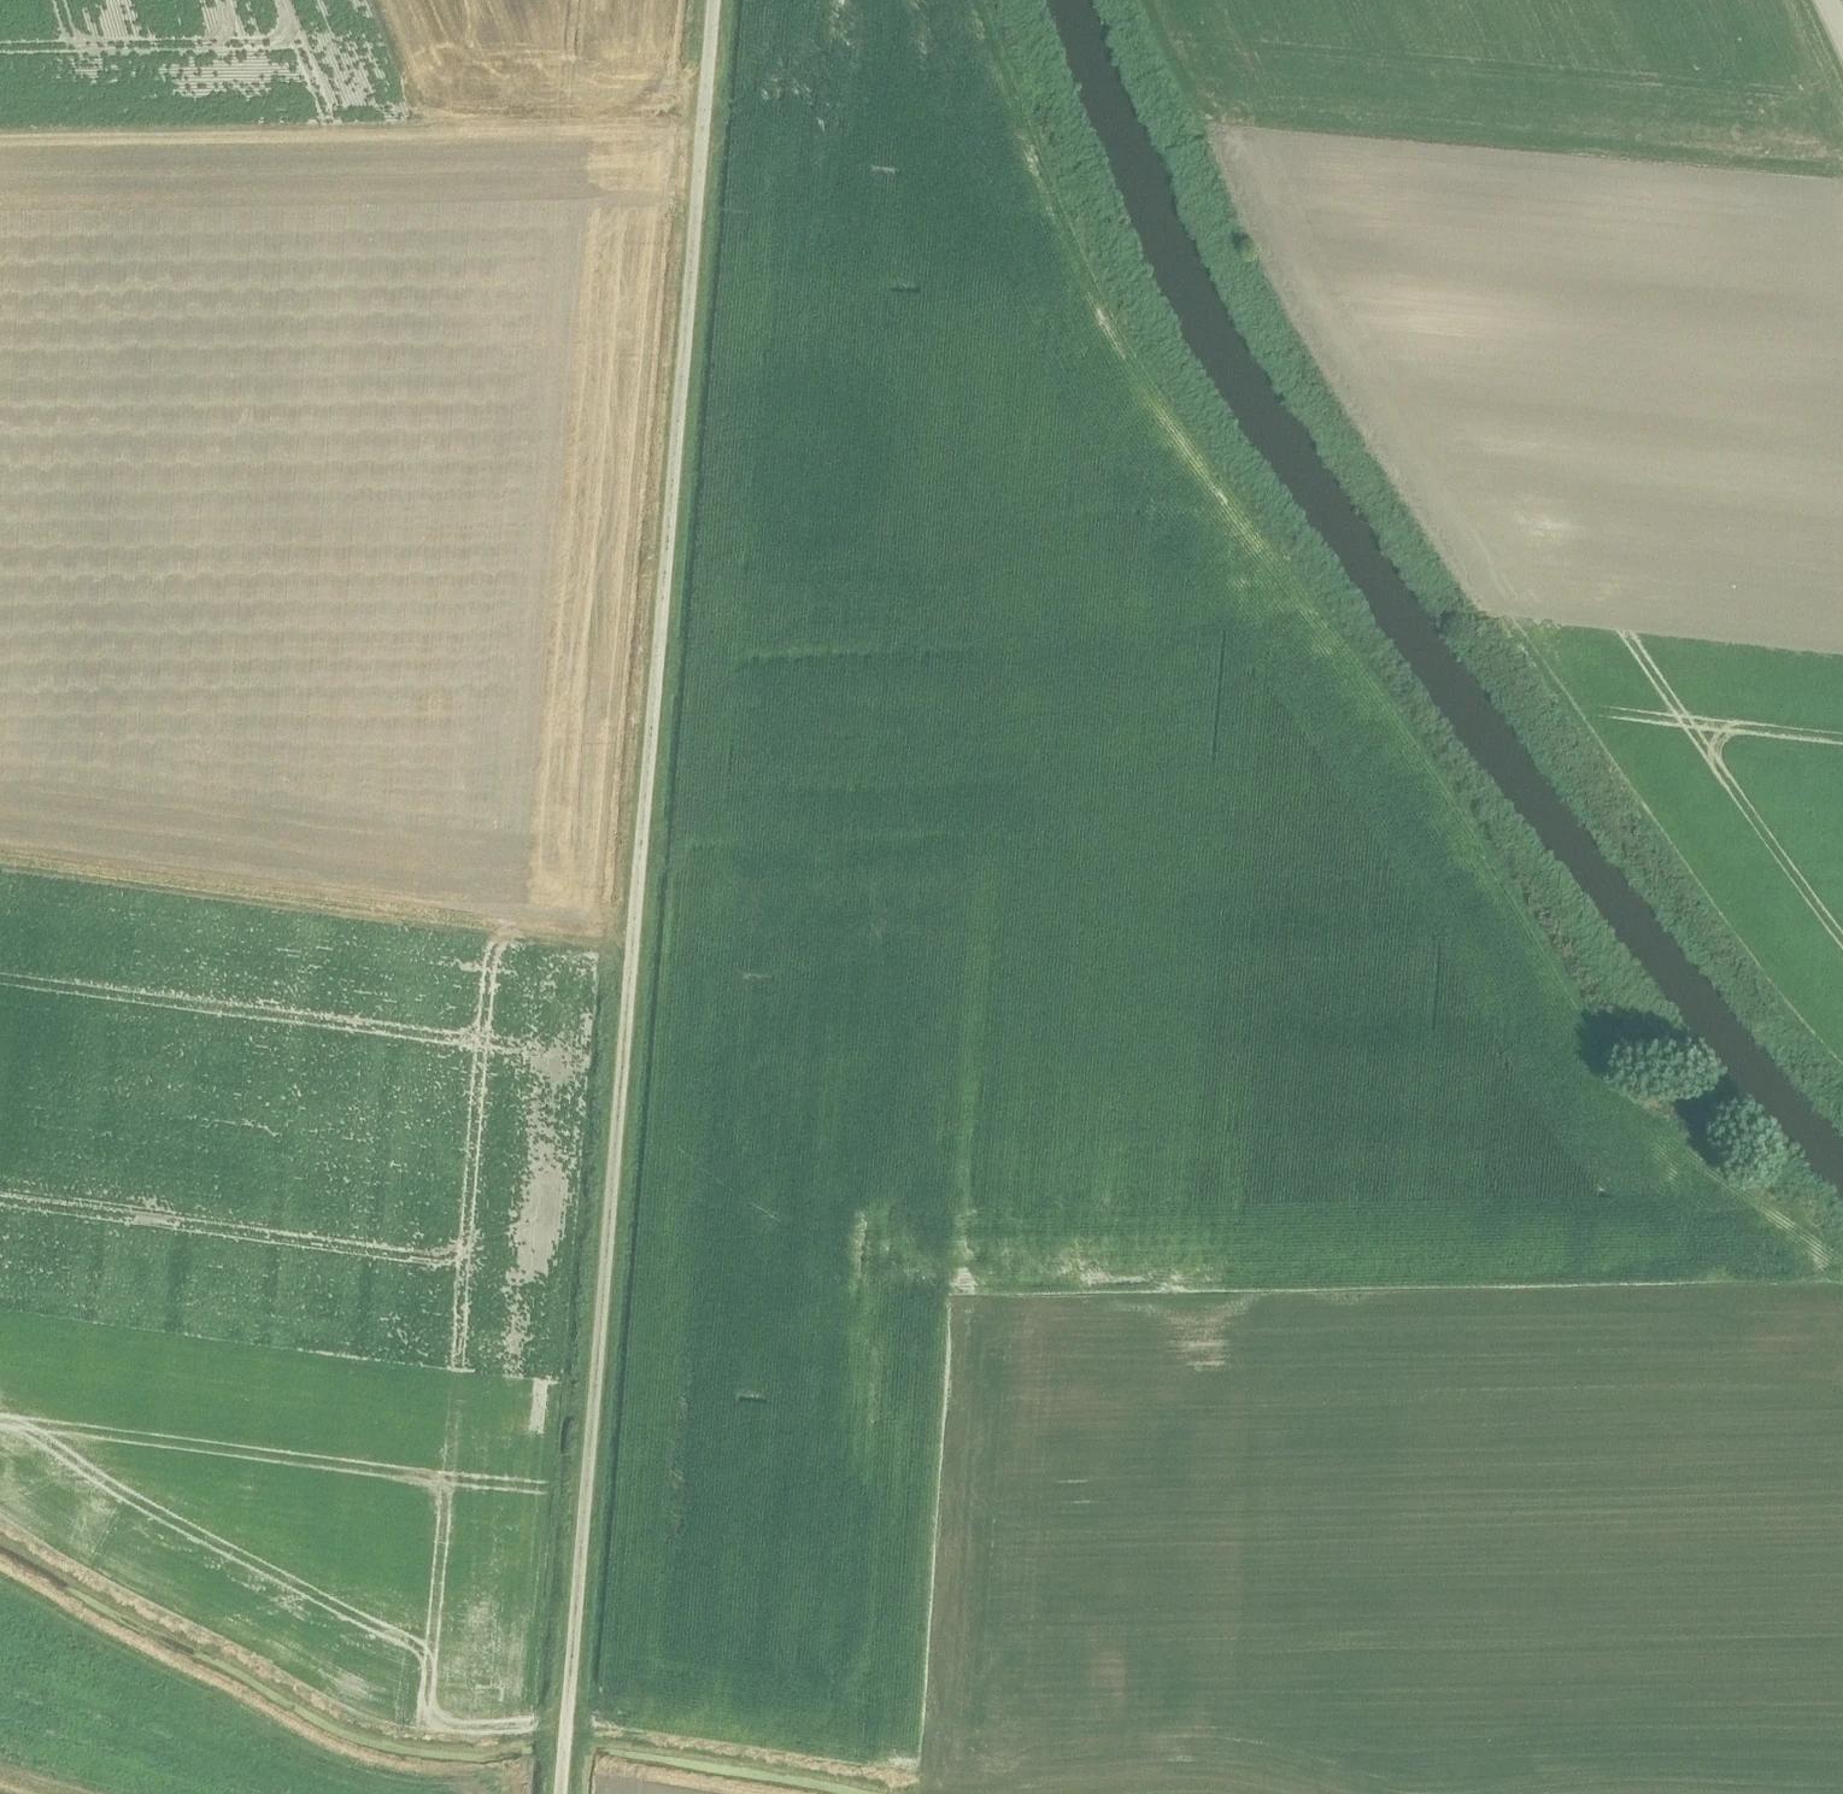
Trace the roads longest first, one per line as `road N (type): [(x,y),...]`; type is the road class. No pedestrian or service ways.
road 1 (unclassified): [(560,1793),(715,0)]

